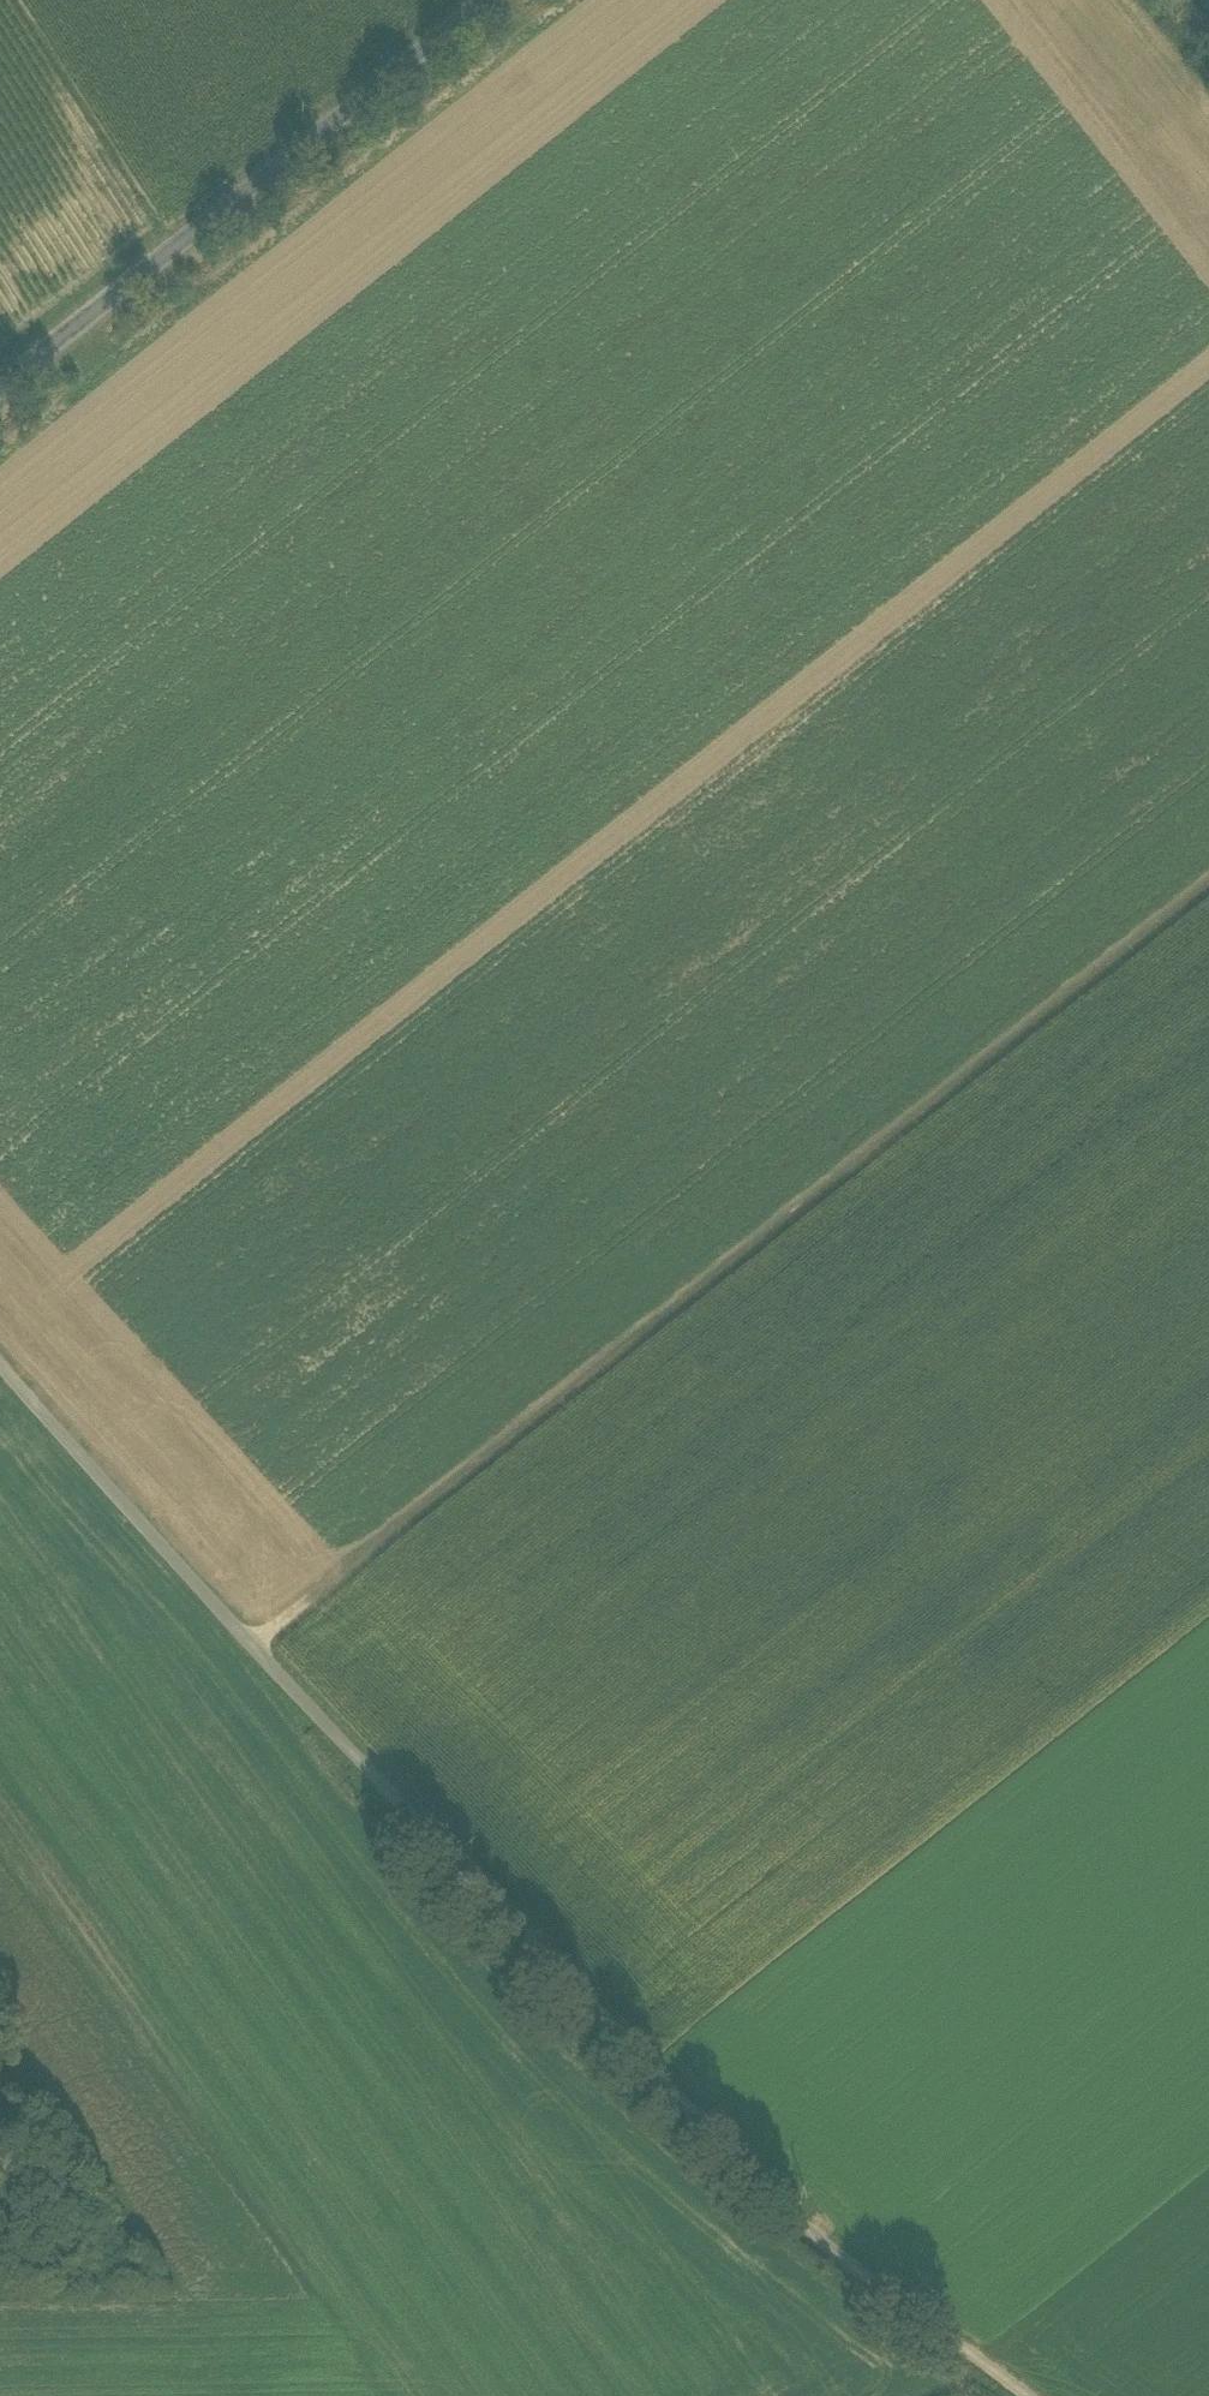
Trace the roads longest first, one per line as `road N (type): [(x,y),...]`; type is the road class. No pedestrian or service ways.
road 1 (unclassified): [(0,1364),(701,2121),(818,2231),(1034,2395)]
road 2 (track): [(254,1641),(1208,882)]
road 3 (unclassified): [(482,0),(0,383)]

